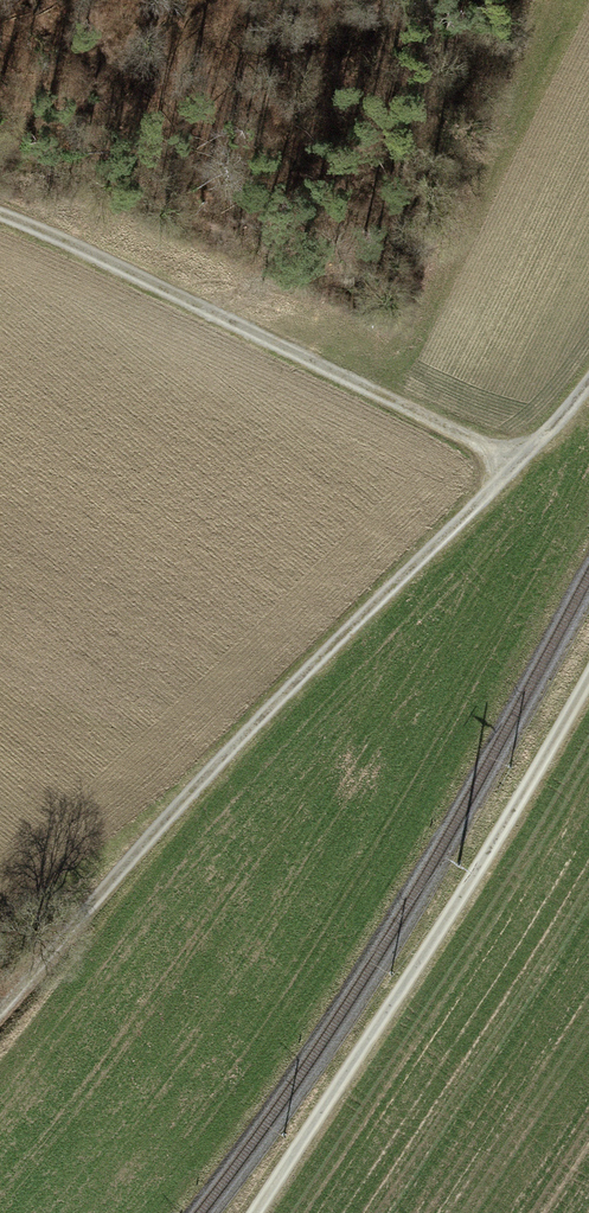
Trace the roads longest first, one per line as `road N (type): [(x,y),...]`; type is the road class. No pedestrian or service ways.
road 1 (track): [(0,1008),(139,851),(588,388)]
road 2 (track): [(257,1212),(510,831),(588,687)]
road 3 (track): [(513,468),(0,219)]

